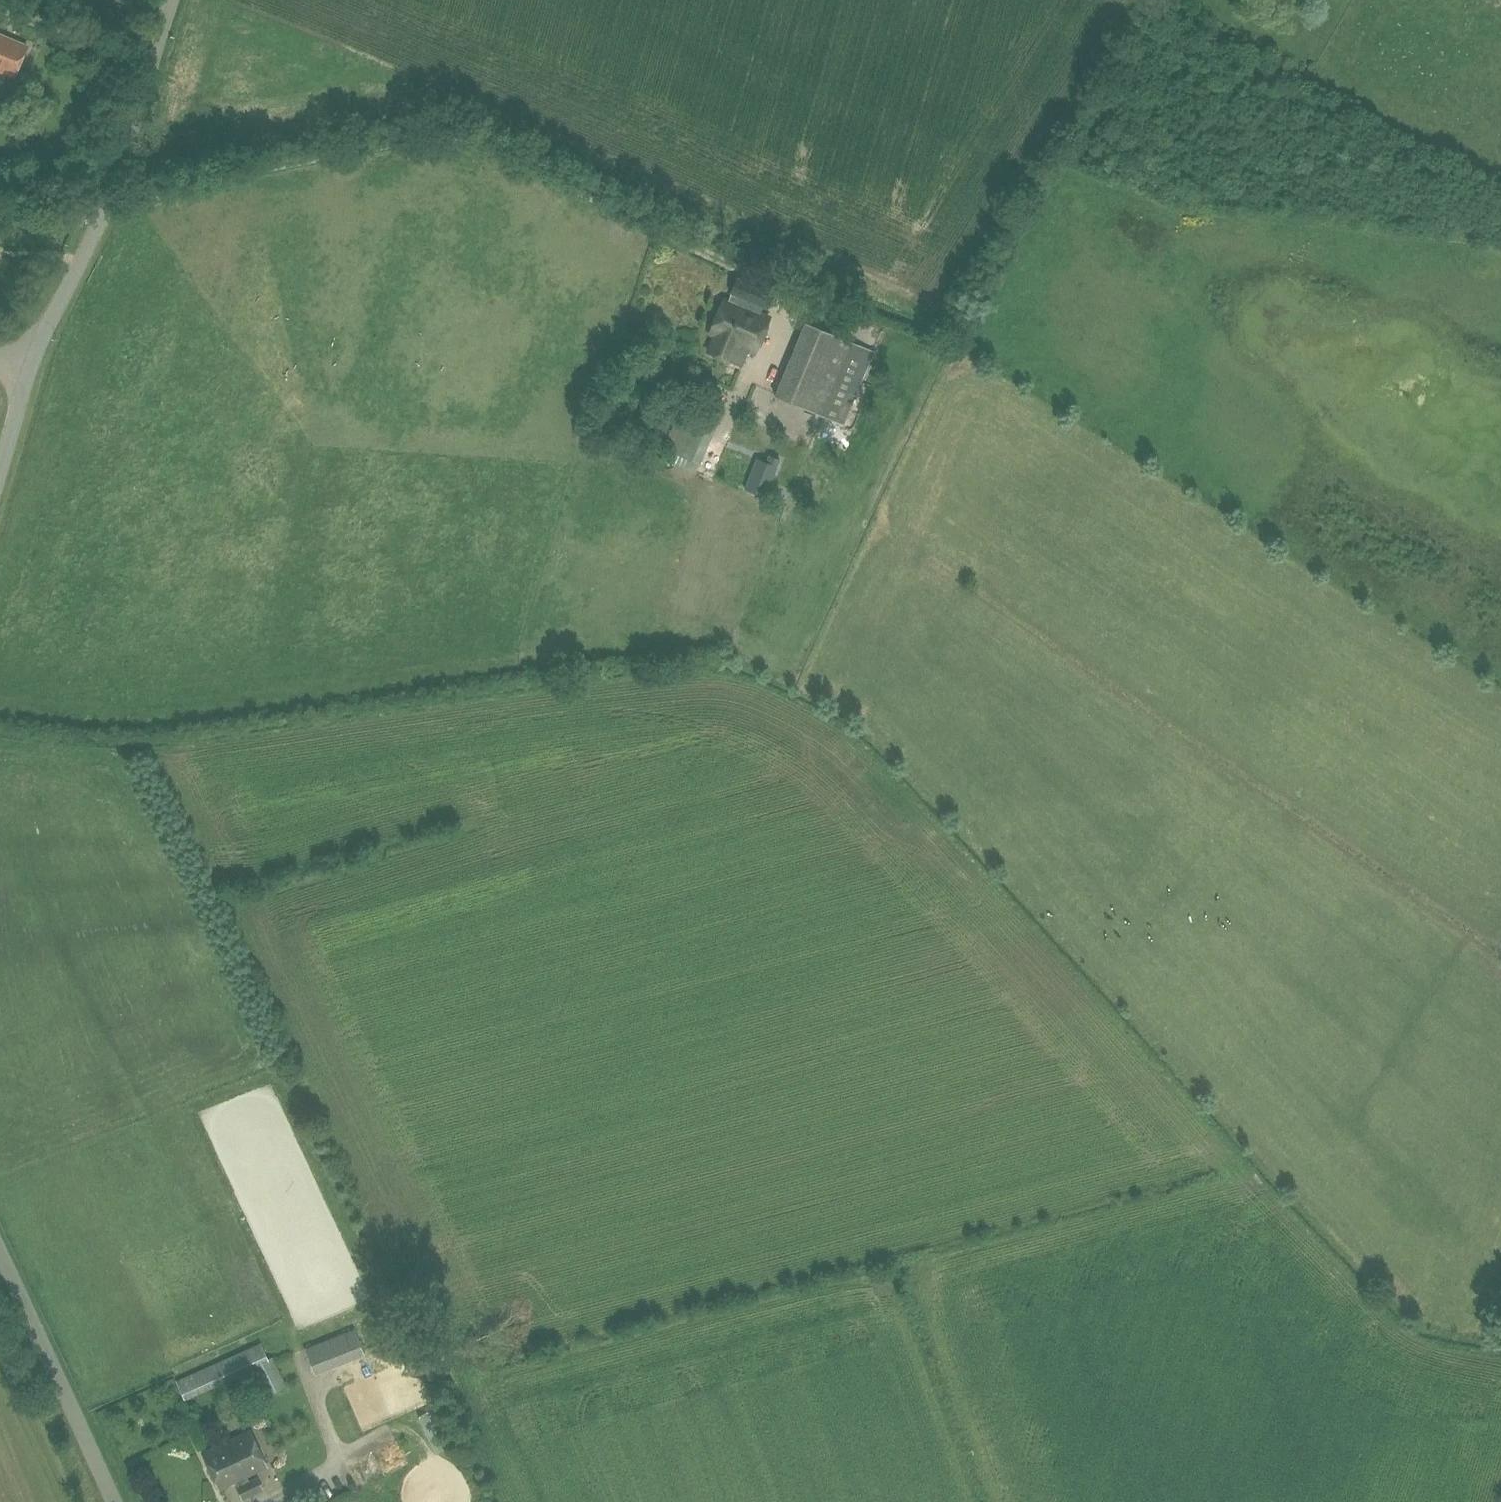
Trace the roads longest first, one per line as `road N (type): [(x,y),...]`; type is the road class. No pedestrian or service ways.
road 1 (unclassified): [(32,354),(122,170),(171,0)]
road 2 (unclassified): [(114,1501),(0,1256)]

